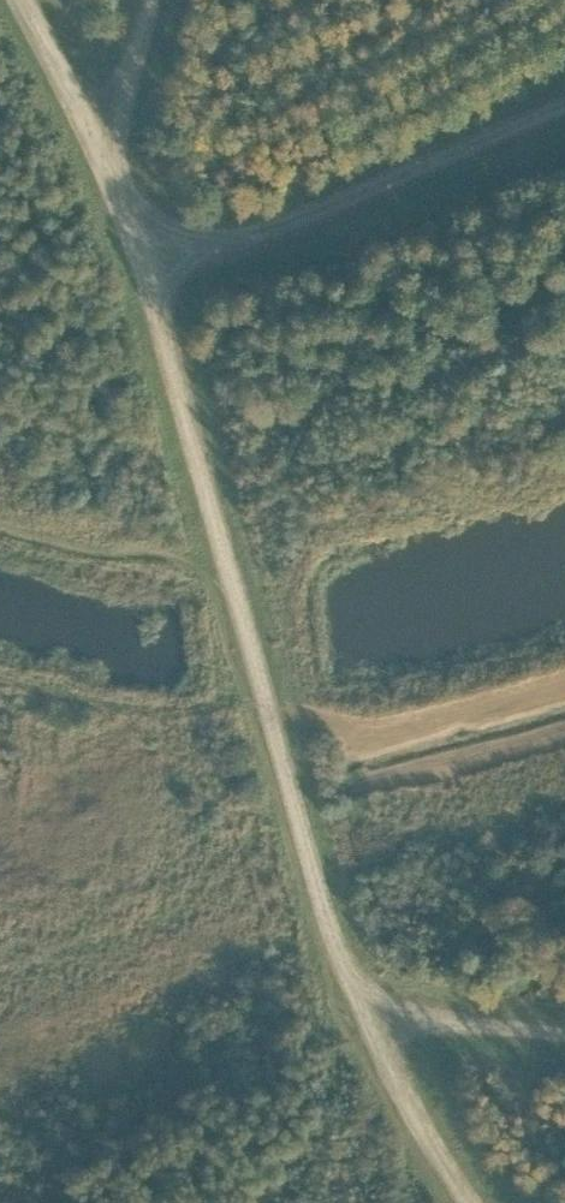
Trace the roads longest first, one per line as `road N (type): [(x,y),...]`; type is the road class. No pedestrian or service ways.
road 1 (track): [(482,1202),(361,998),(233,569)]
road 2 (track): [(146,226),(332,214),(564,100)]
road 3 (track): [(233,569),(146,226)]
road 4 (track): [(130,198),(34,0)]
road 5 (track): [(181,0),(130,198)]
road 6 (track): [(564,1022),(361,998)]

